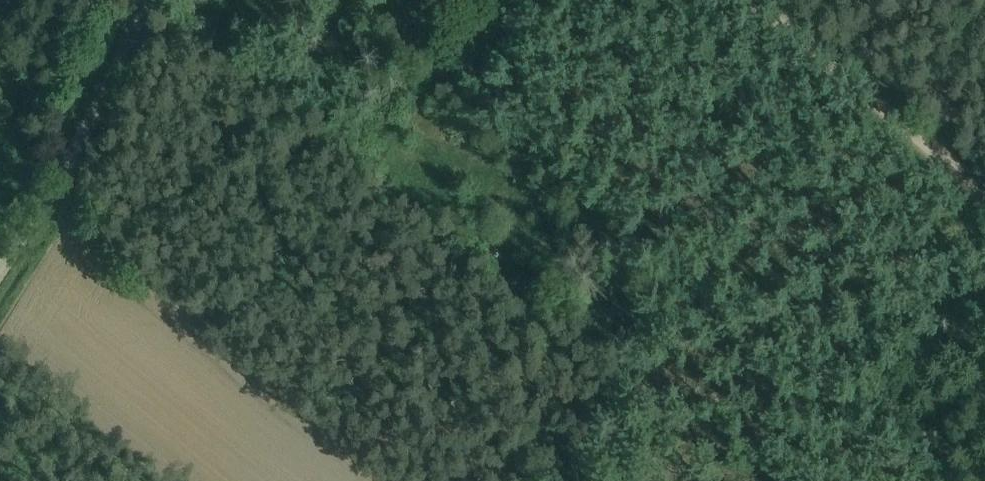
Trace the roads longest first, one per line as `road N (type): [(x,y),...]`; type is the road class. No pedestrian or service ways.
road 1 (track): [(613,224),(327,0)]
road 2 (residential): [(0,267),(152,0)]
road 3 (track): [(748,0),(984,190)]

